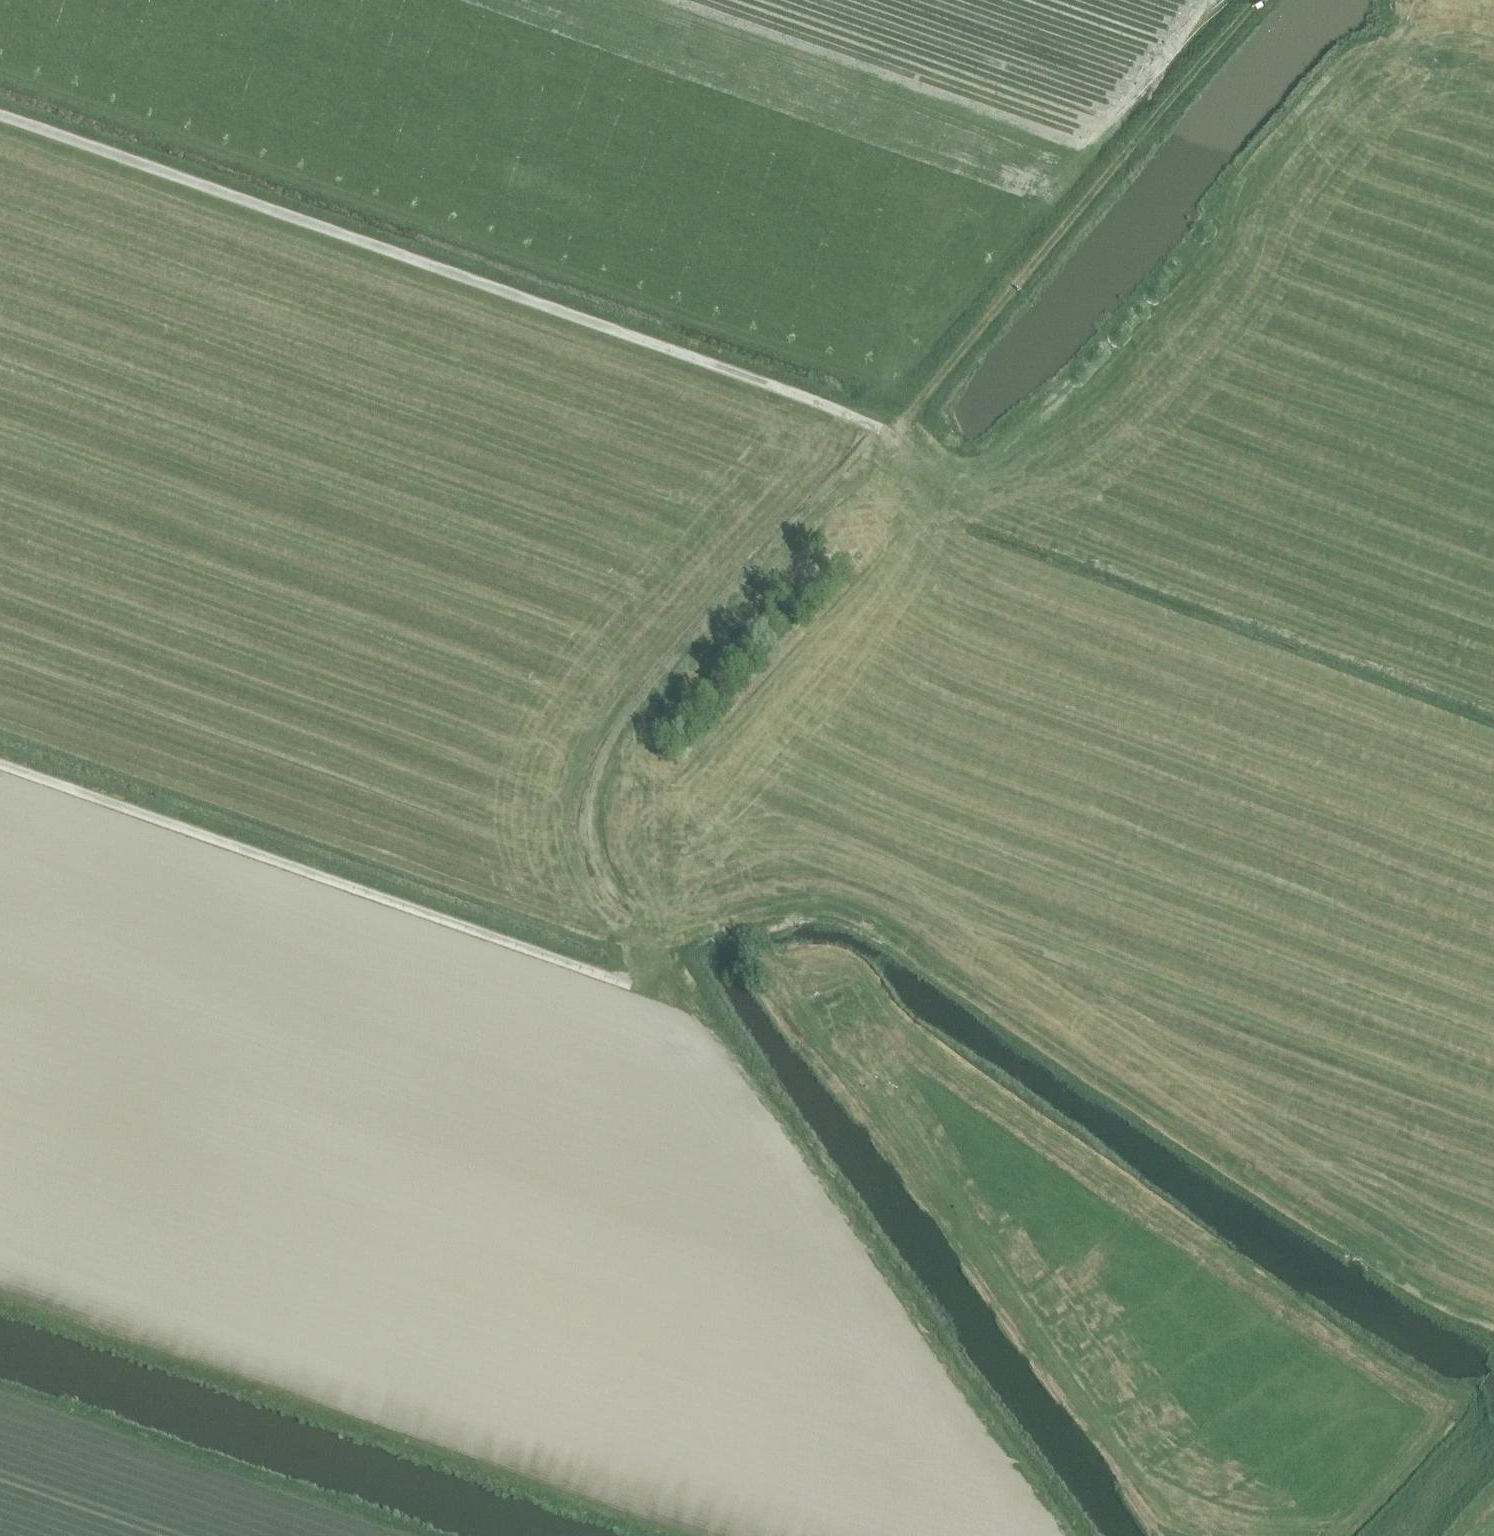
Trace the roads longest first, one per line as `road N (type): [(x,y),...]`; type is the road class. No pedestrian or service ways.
road 1 (track): [(1258,0),(610,753),(602,834),(640,943)]
road 2 (track): [(952,490),(888,432),(0,113)]

